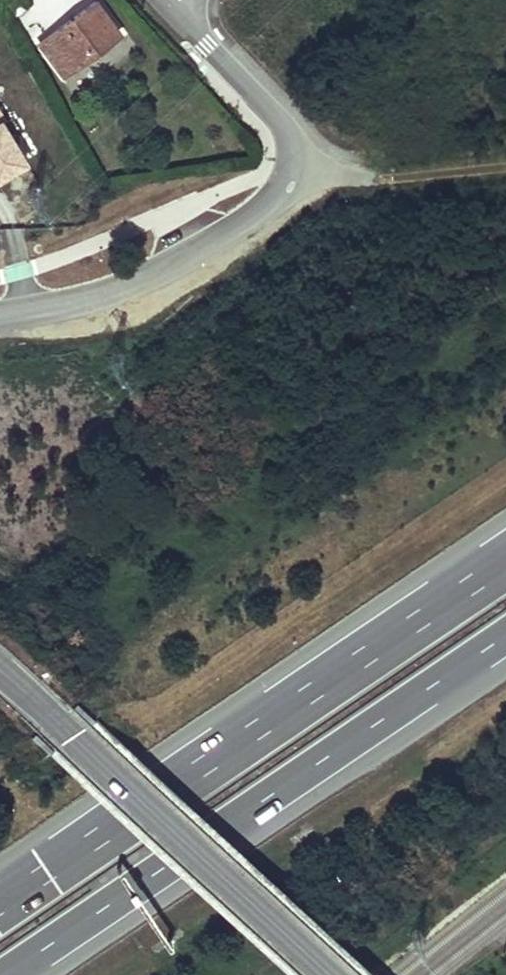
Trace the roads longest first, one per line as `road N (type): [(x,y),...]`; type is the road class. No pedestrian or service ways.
road 1 (motorway): [(505,563),(0,902)]
road 2 (motorway): [(1,974),(505,636)]
road 3 (unclassified): [(171,7),(276,115),(291,144),(289,173),(274,198),(141,277),(0,313)]
road 4 (secondary): [(0,668),(337,974)]

